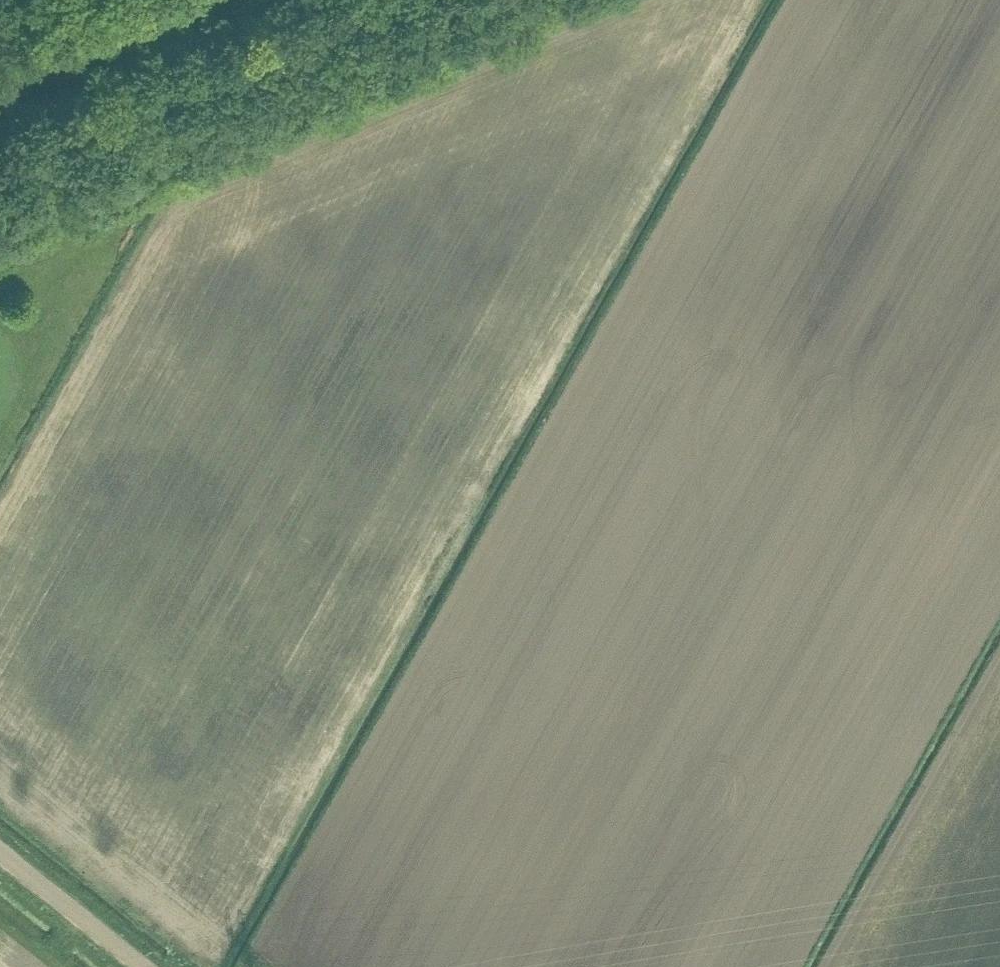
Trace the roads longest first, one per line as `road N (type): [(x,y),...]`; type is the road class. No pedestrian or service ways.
road 1 (unclassified): [(144,966),(0,849)]

